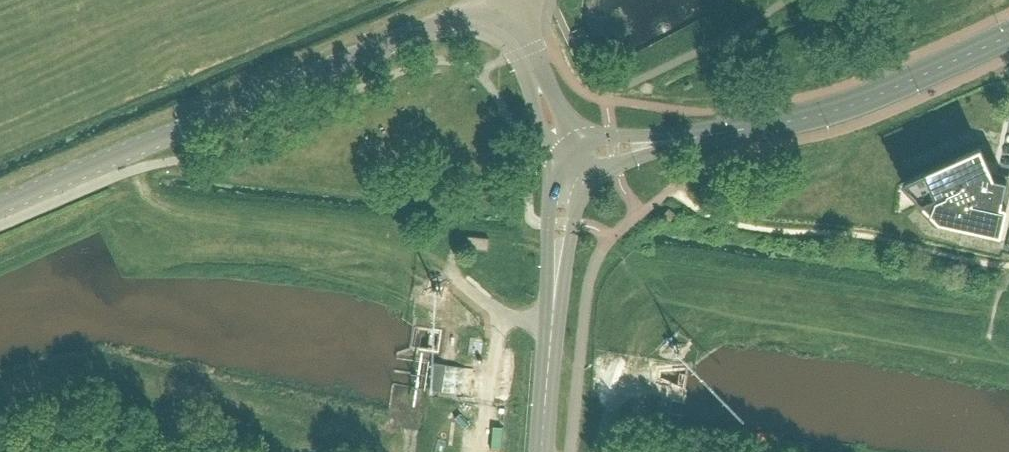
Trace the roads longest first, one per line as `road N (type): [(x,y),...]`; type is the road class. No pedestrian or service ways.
road 1 (tertiary): [(0,206),(495,0)]
road 2 (track): [(462,284),(347,243),(183,223),(124,172)]
road 3 (secondary): [(699,136),(848,106),(1008,37)]
road 4 (secondary): [(543,451),(556,276)]
road 5 (secondary): [(699,136),(613,137),(579,147)]

